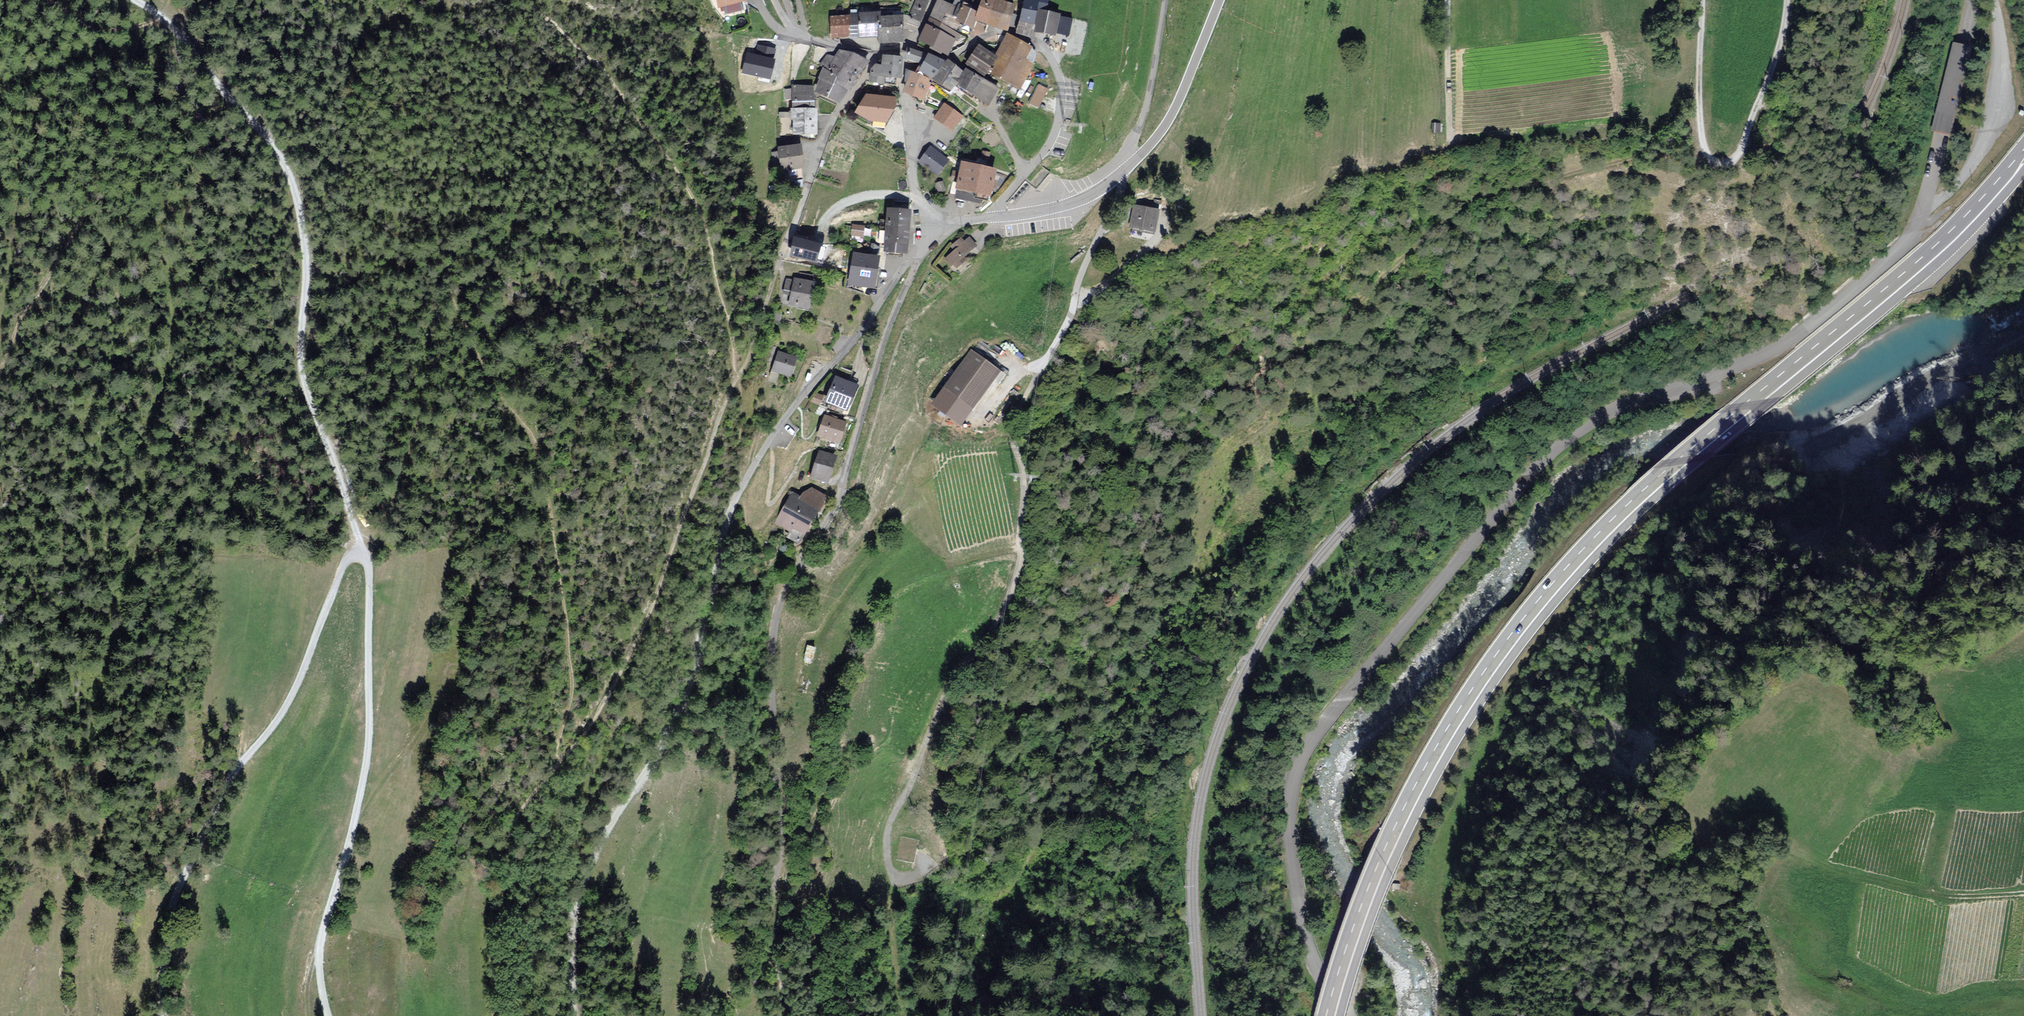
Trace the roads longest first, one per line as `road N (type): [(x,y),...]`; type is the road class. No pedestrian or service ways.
road 1 (unclassified): [(1347,1015),(1300,924),(1288,805),(1306,743),(1562,444),(1616,408),(1786,341),(1908,244),(1969,174),(2002,57),(1987,0)]
road 2 (track): [(1699,87),(1663,143),(1644,155),(1480,195),(1457,207),(1329,331),(1235,394),(1152,498),(1134,569),(1041,777),(1005,934),(992,957)]
road 3 (primary): [(1327,1015),(1405,812),(1498,657),(1666,469),(1919,262),(2023,151)]
road 4 (track): [(164,15),(291,173),(307,254),(303,381),(360,556),(393,500),(422,409),(437,289)]
road 5 (track): [(922,245),(842,488),(776,609),(770,706),(780,840),(770,941),(782,992)]
road 6 (track): [(758,459),(729,511),(675,718),(579,895),(574,1015)]
road 7 (track): [(891,876),(889,819),(1018,563),(1022,483),(1008,439),(1035,373)]
road 8 (track): [(161,1015),(168,928),(181,880),(232,774),(290,701),(331,596)]
road 9 (track): [(328,1015),(320,951),(369,736),(369,575)]
road 10 (track): [(1786,0),(1786,21),(1743,145),(1721,164),(1708,156),(1700,123),(1701,0)]
road 11 (residential): [(983,219),(1052,142),(1055,72),(1040,51),(1009,35),(989,35),(948,60),(911,43)]
road 12 (track): [(2023,330),(1798,456)]
road 13 (track): [(2023,892),(1955,899),(1905,892),(1787,855)]
road 14 (unclassified): [(1035,373),(1120,178)]
road 15 (tertiary): [(1219,0),(1175,108),(1127,171)]
road 16 (residential): [(901,57),(911,190),(938,226)]
road 17 (unclassified): [(1127,171),(1162,0)]
road 18 (tertiary): [(1120,178),(1075,204),(983,219)]
road 19 (track): [(1449,0),(1450,144)]
road 20 (residential): [(871,56),(835,114),(808,183)]
road 21 (residential): [(772,0),(805,40),(871,56)]

